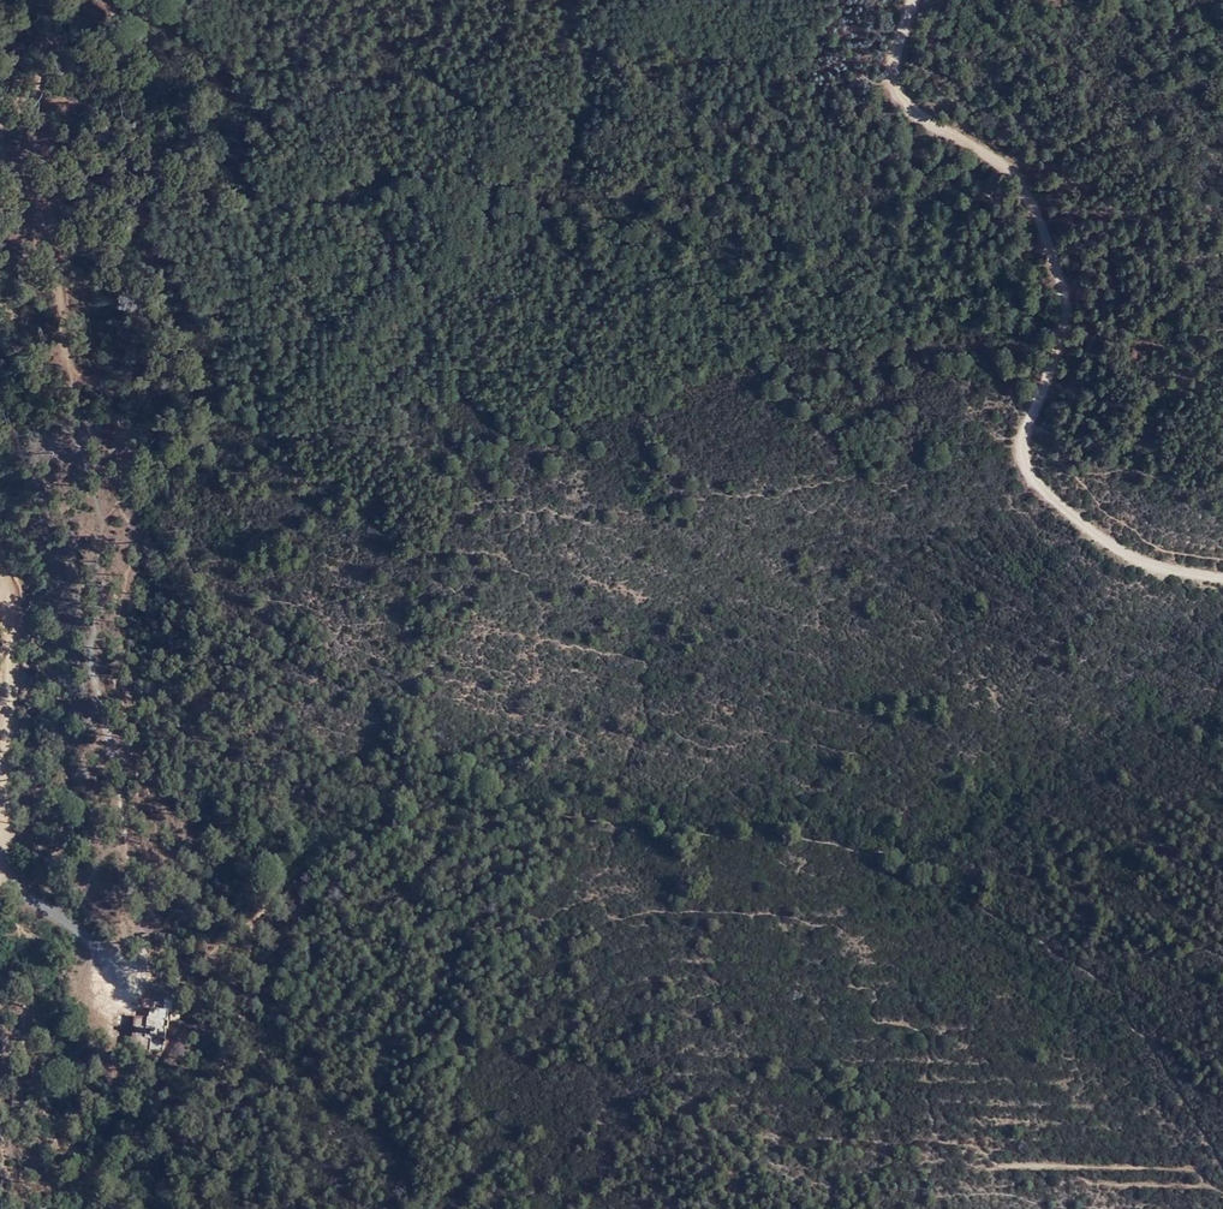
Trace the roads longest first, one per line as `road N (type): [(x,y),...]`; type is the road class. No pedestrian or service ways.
road 1 (track): [(913,0),(894,67),(904,100),(1009,169),(1068,284),(1065,327),(1024,432),(1032,475),(1127,554),(1222,579)]
road 2 (track): [(0,594),(0,744)]
road 3 (track): [(0,880),(116,968)]

